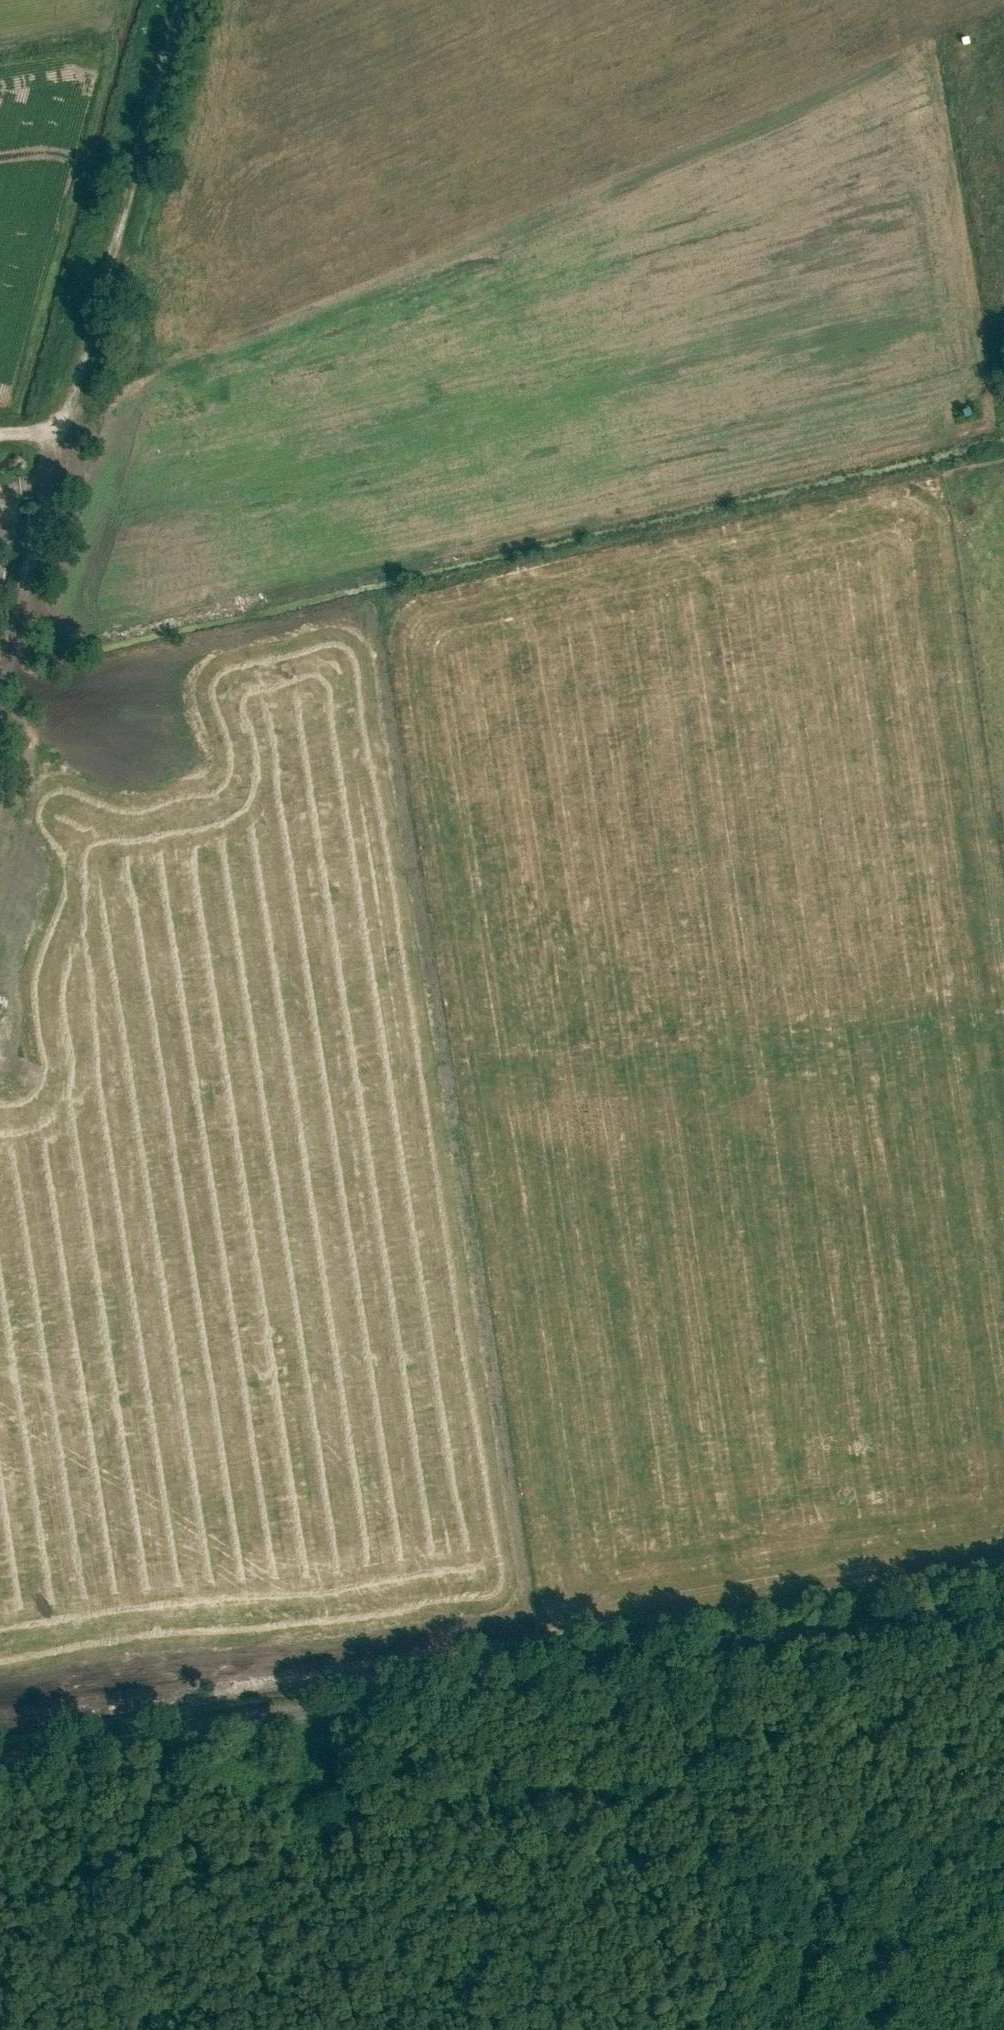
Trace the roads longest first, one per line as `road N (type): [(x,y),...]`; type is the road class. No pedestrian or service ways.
road 1 (unclassified): [(0,1753),(1003,1596)]
road 2 (track): [(25,427),(26,469),(0,588)]

